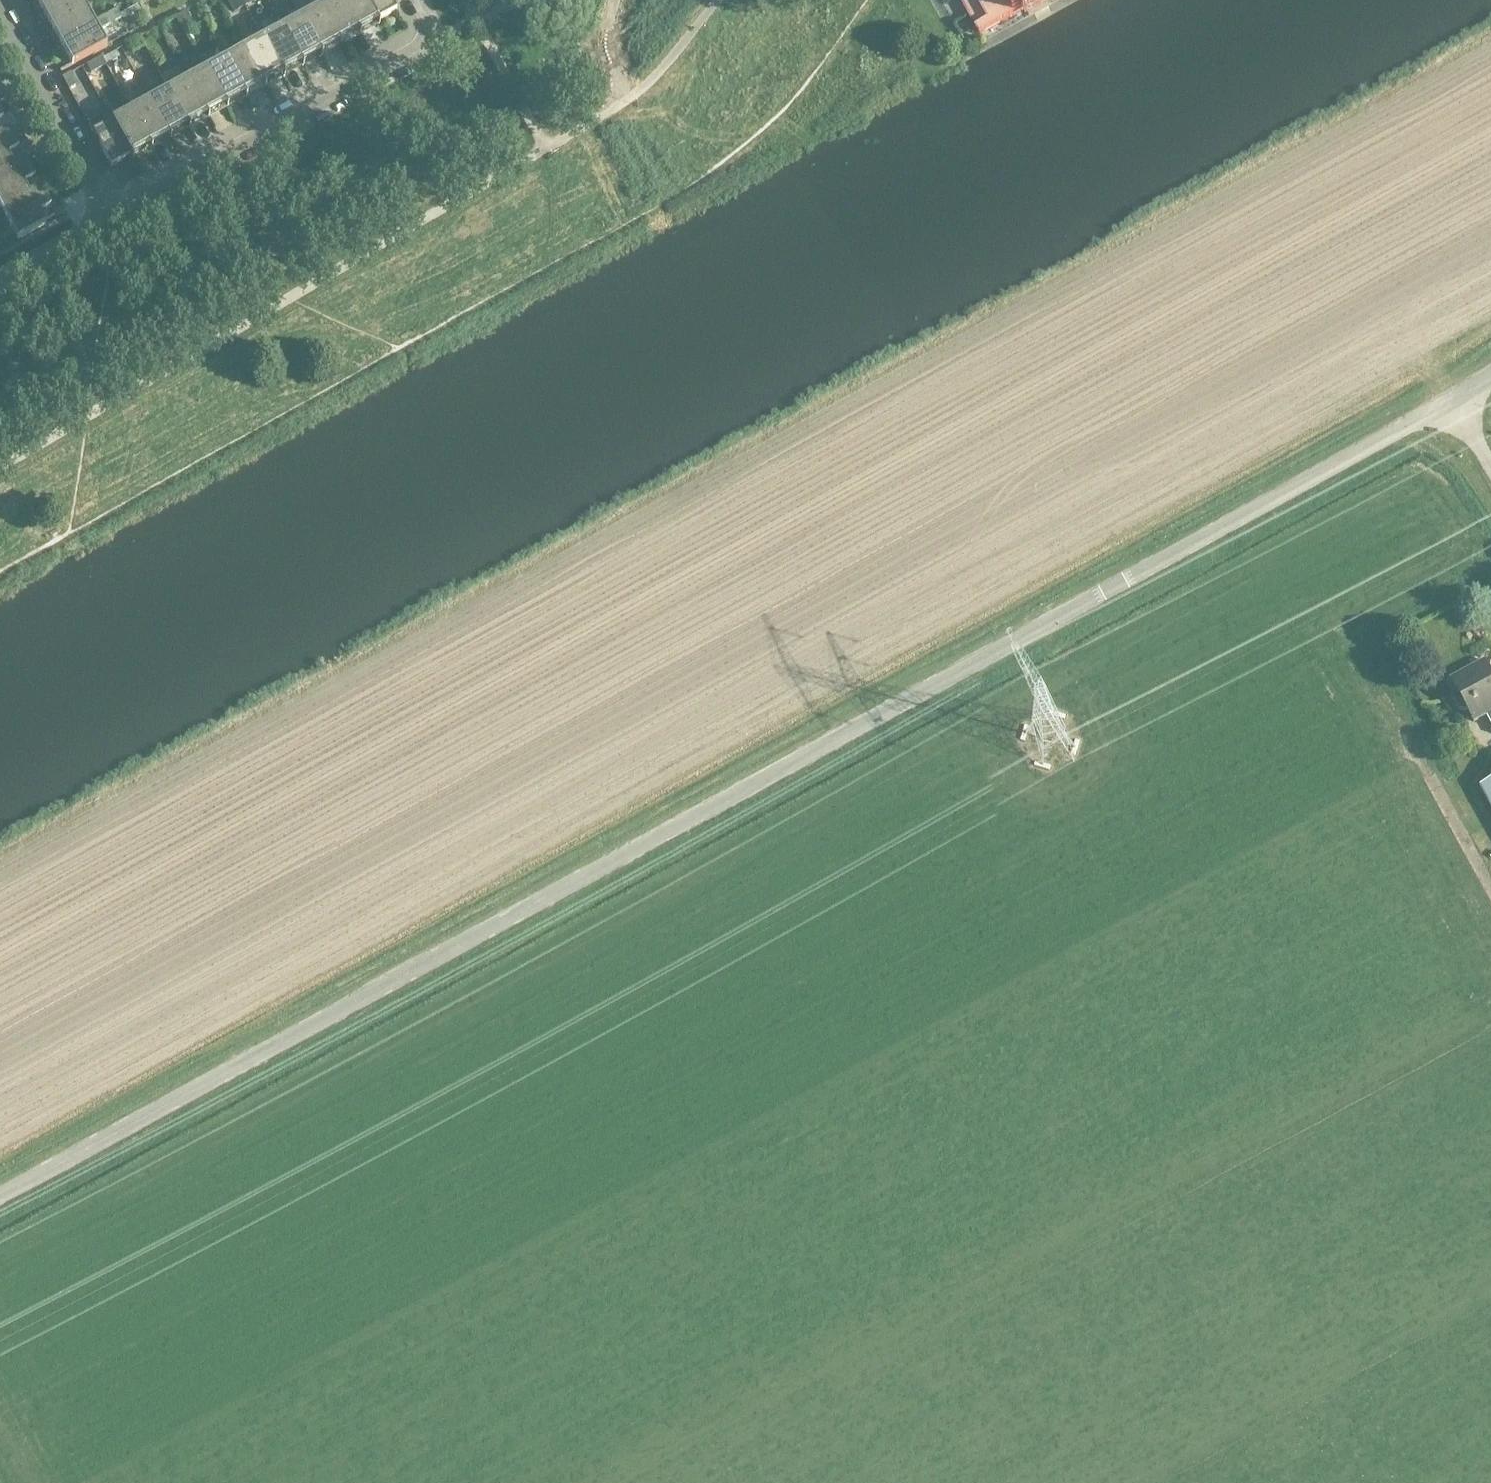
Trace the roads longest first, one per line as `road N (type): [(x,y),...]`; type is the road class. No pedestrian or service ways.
road 1 (tertiary): [(0,1196),(1490,375)]
road 2 (residential): [(116,217),(440,40),(419,0)]
road 3 (residential): [(116,217),(0,21)]
road 4 (residential): [(0,281),(116,217)]

